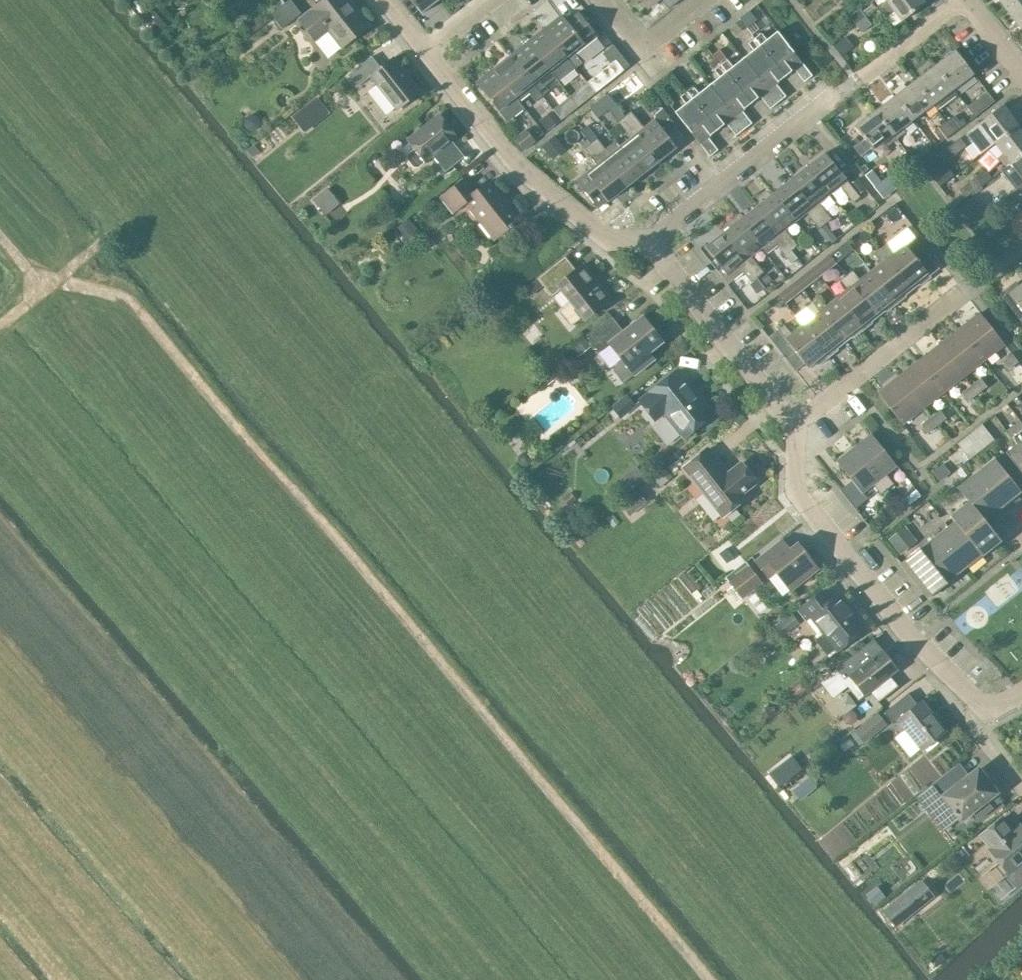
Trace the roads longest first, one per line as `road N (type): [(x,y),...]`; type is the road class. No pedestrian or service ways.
road 1 (track): [(709,979),(128,299),(31,277),(0,240)]
road 2 (residential): [(645,248),(967,3)]
road 3 (residential): [(1021,693),(997,706),(970,698),(807,512),(791,479),(792,431)]
road 4 (residential): [(645,248),(593,235),(524,176),(429,54)]
road 5 (residential): [(792,431),(645,248)]
road 6 (residential): [(792,431),(952,307)]
road 7 (residential): [(599,0),(643,53),(709,0)]

